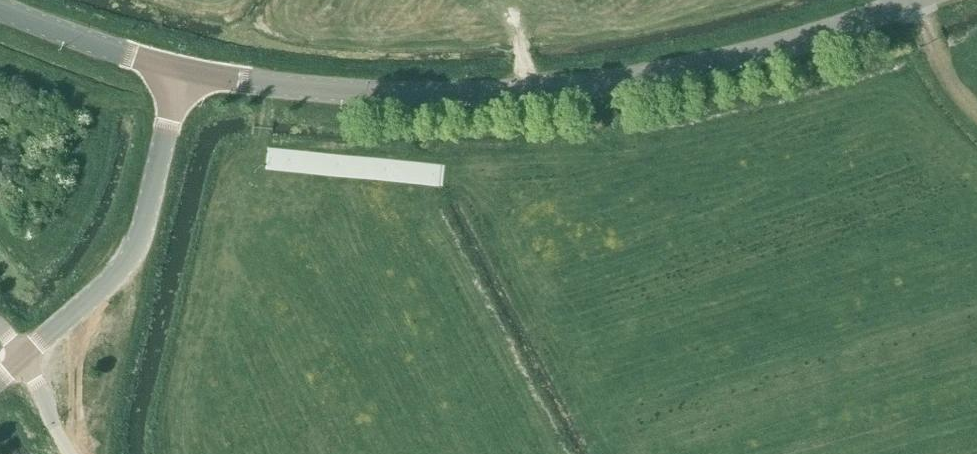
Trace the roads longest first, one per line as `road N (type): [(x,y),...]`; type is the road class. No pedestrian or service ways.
road 1 (tertiary): [(180,70),(348,98),(606,89),(716,67),(916,0)]
road 2 (unclassified): [(0,378),(134,250),(180,70)]
road 3 (tertiary): [(180,70),(0,9)]

